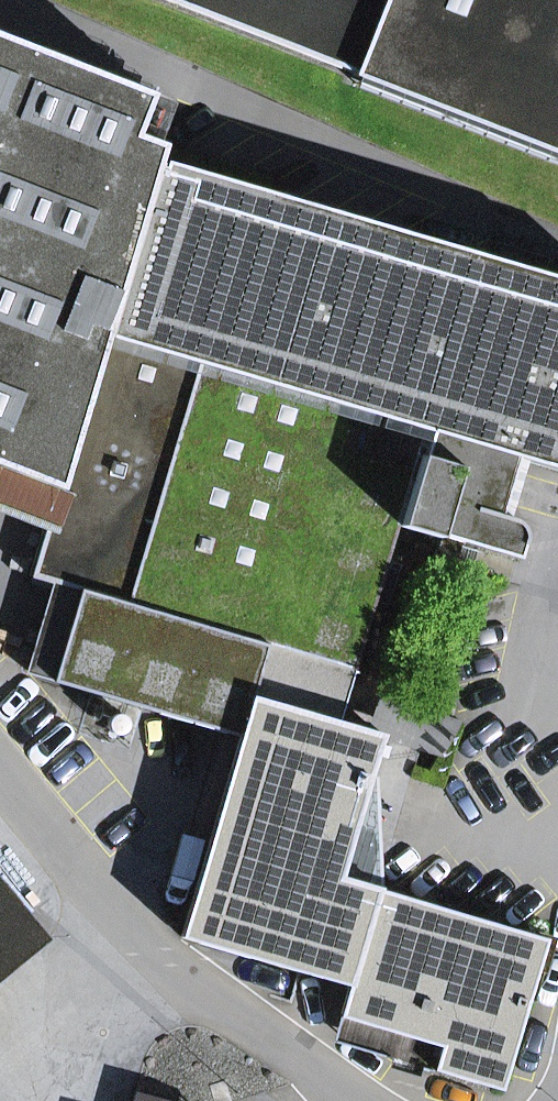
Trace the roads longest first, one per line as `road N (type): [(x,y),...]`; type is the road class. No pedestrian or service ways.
road 1 (unclassified): [(354,1100),(158,959),(0,769)]

